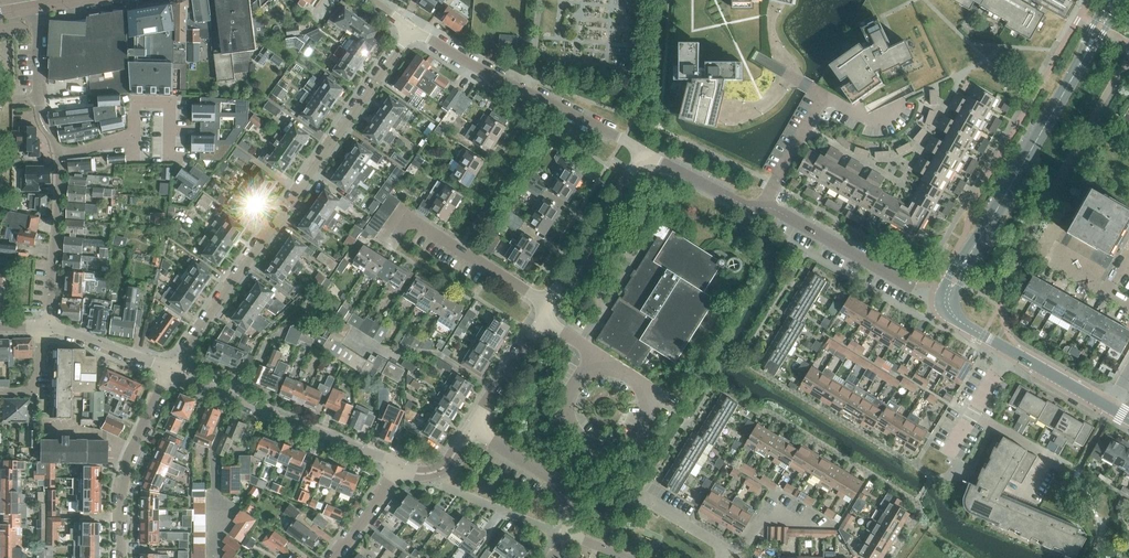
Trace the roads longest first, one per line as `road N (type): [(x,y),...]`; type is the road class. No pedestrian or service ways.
road 1 (residential): [(413,31),(169,370)]
road 2 (tertiary): [(948,297),(1118,0)]
road 3 (residential): [(646,152),(413,31)]
road 4 (residential): [(397,467),(169,370)]
road 5 (residential): [(553,308),(406,214),(387,242)]
road 6 (residential): [(948,297),(931,298),(765,206)]
road 7 (residential): [(58,154),(133,136),(135,102),(169,103),(167,159)]
road 8 (residential): [(118,557),(119,490),(169,370)]
road 9 (residential): [(553,308),(646,152)]
road 10 (residential): [(58,154),(49,328)]
road 11 (residential): [(567,536),(574,520),(564,492),(472,426)]
road 12 (residential): [(38,6),(40,119),(58,154)]
road 13 (residential): [(662,400),(542,324)]
road 14 (residential): [(765,206),(741,203),(646,152)]
road 15 (residential): [(169,370),(49,328)]
road 16 (residential): [(765,206),(825,97)]
road 17 (residential): [(472,426),(542,324)]

